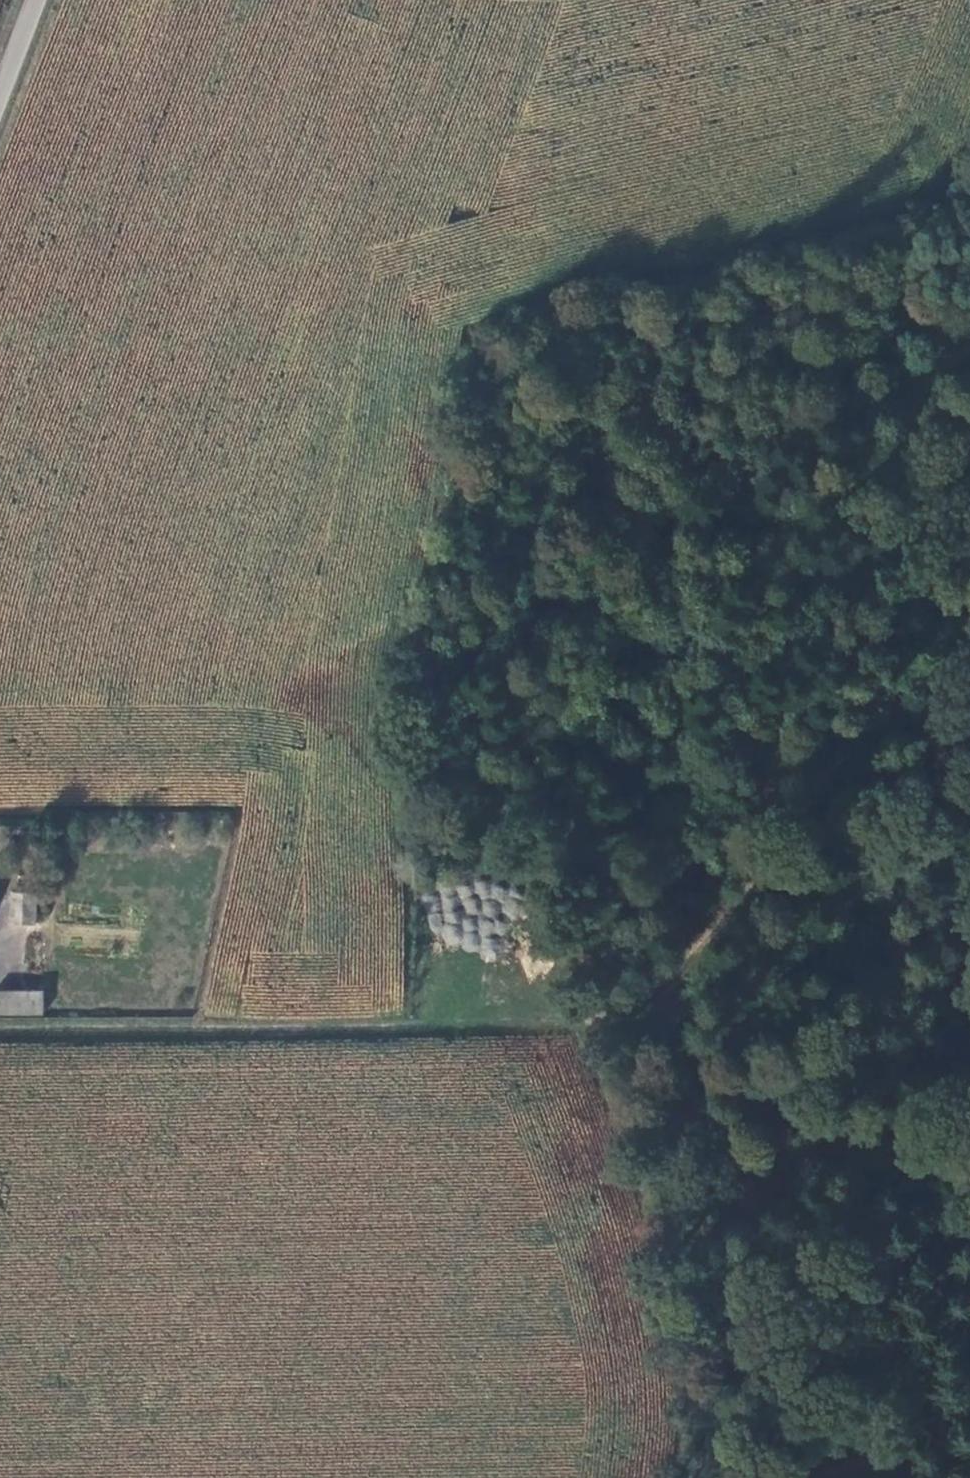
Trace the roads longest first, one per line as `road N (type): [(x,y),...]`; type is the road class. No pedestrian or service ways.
road 1 (track): [(536,1029),(0,1033)]

